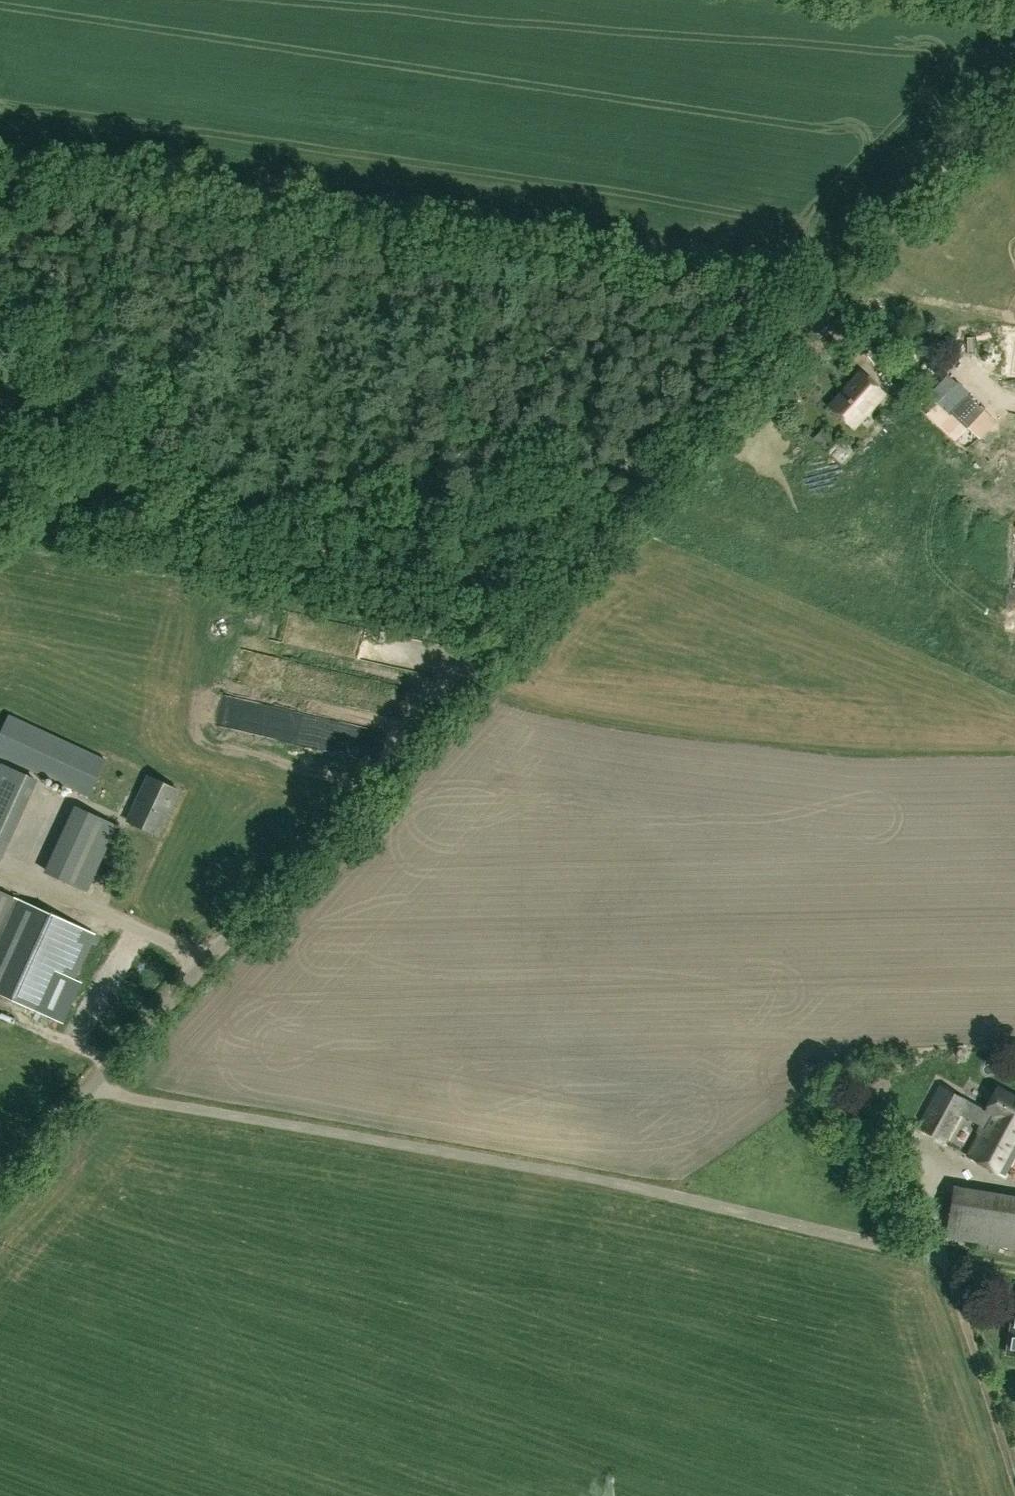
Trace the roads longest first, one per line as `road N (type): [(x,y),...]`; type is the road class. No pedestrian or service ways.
road 1 (unclassified): [(0,1187),(1014,88)]

